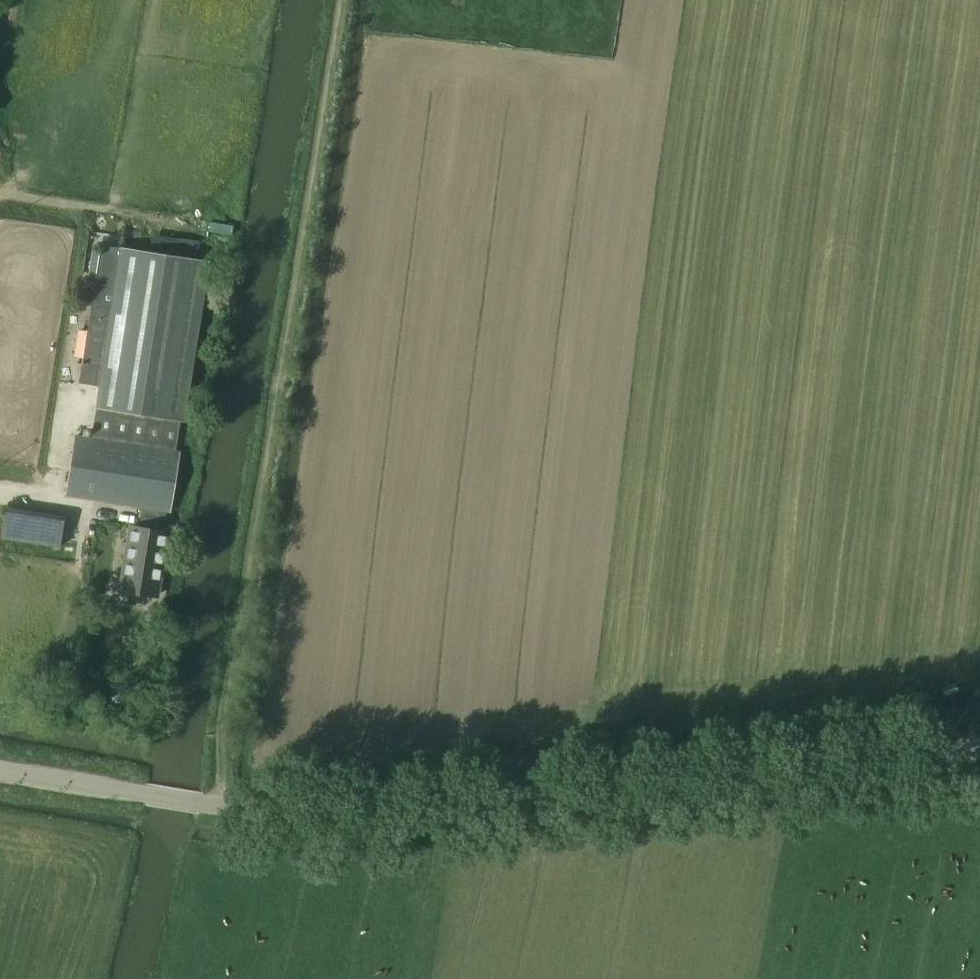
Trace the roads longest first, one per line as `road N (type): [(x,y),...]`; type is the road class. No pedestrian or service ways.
road 1 (unclassified): [(201,803),(313,815),(406,810),(979,748)]
road 2 (unclassified): [(201,803),(0,772)]

